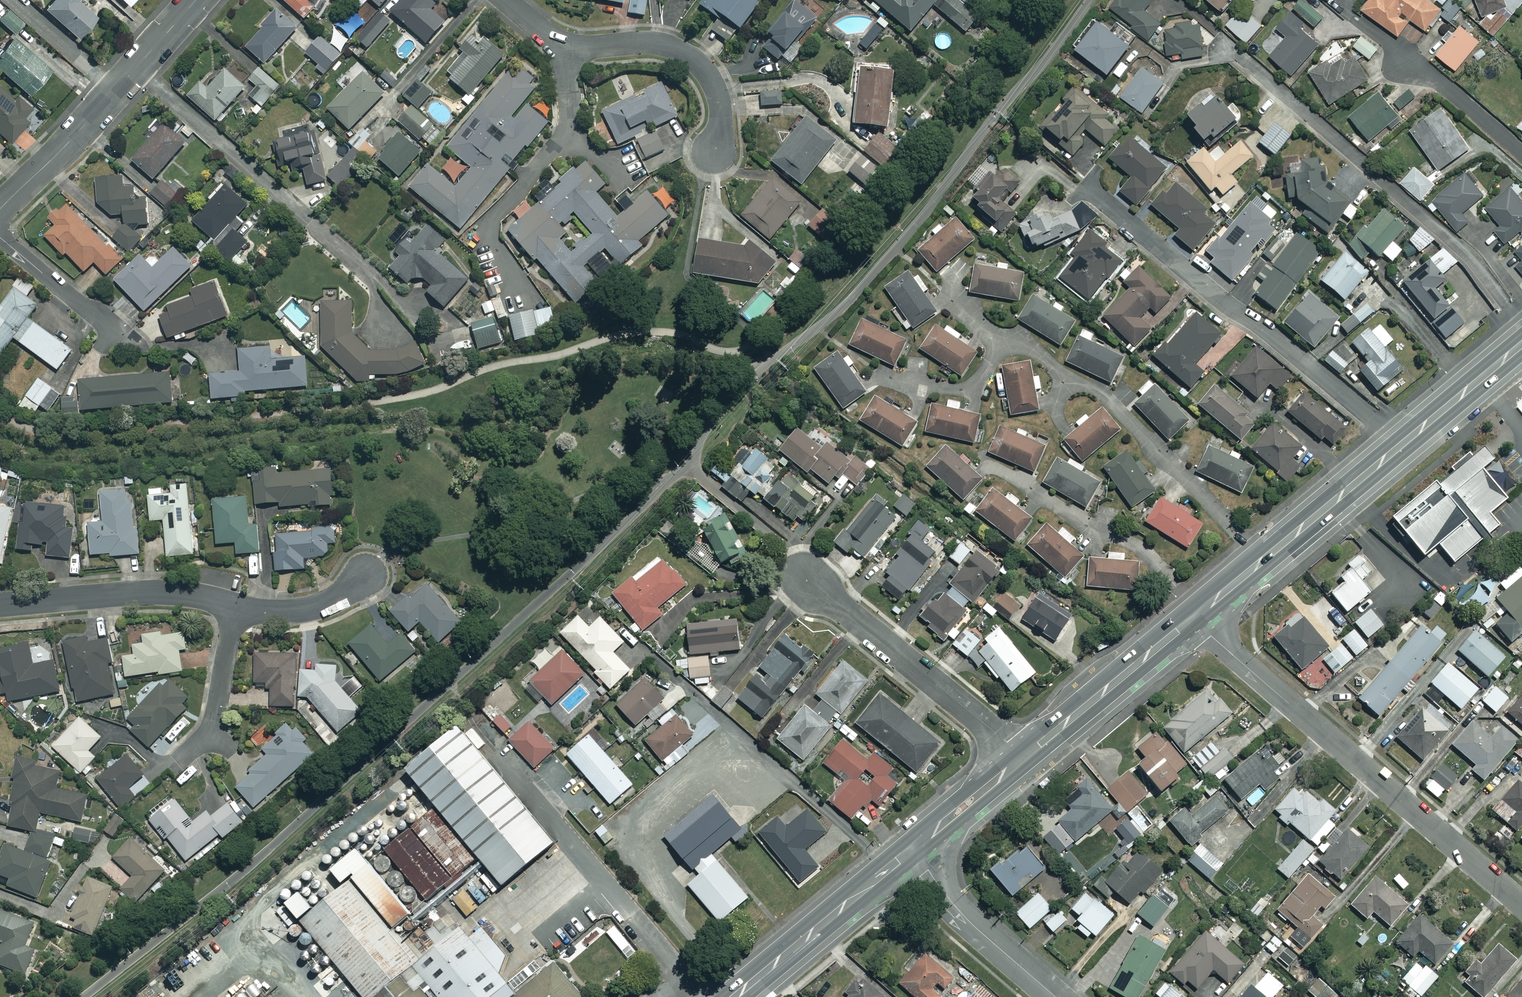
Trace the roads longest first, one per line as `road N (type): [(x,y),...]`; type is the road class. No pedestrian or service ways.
road 1 (residential): [(1521,904),(1191,619)]
road 2 (residential): [(1092,192),(1400,446)]
road 3 (residential): [(715,147),(719,102),(697,61),(652,41),(568,45),(504,0)]
road 4 (residential): [(0,208),(196,0)]
road 5 (residential): [(1025,757),(806,579)]
road 6 (secondary): [(1400,446),(1191,619)]
road 7 (residential): [(237,607),(169,592),(0,605)]
road 8 (secondary): [(913,847),(733,996)]
road 9 (secondary): [(1191,619),(1025,757)]
road 10 (tertiary): [(1055,996),(973,925),(913,847)]
road 11 (residential): [(184,757),(213,722),(237,607)]
road 12 (residential): [(124,340),(0,237)]
road 13 (secondary): [(1025,757),(913,847)]
road 14 (secondary): [(1509,355),(1400,446)]
road 15 (residential): [(364,576),(311,610),(237,607)]

